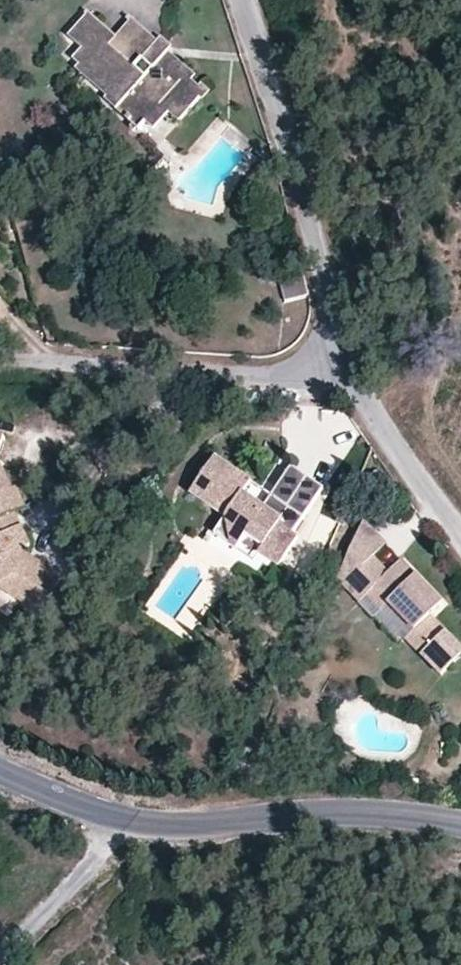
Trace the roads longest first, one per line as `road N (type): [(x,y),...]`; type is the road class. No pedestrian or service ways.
road 1 (tertiary): [(0,768),(151,825),(357,813),(460,824)]
road 2 (residential): [(243,0),(319,228),(333,366)]
road 3 (residential): [(333,366),(271,379),(0,360)]
road 4 (residential): [(333,366),(460,538)]
road 5 (track): [(460,472),(438,438),(429,393),(460,305)]

